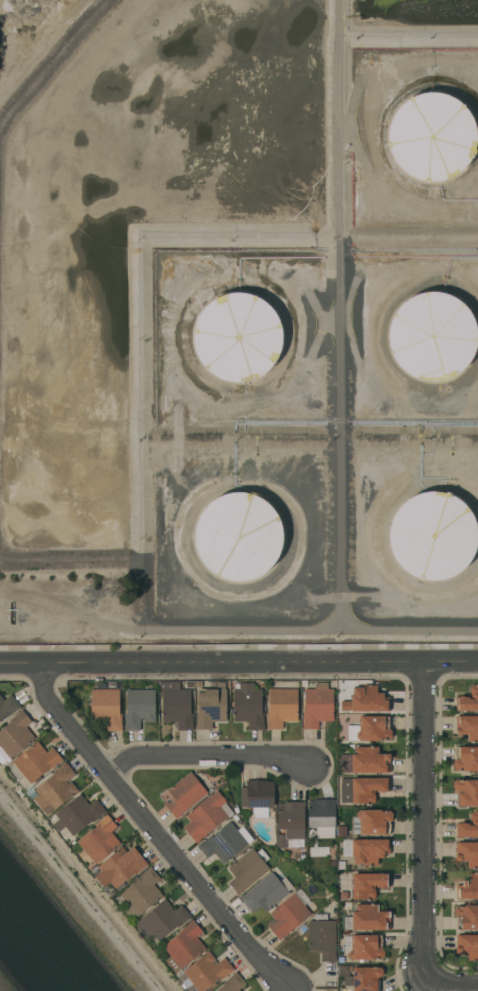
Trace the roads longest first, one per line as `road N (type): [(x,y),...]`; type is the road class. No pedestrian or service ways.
road 1 (tertiary): [(0,664),(477,664)]
road 2 (residential): [(291,989),(44,696),(39,665)]
road 3 (residential): [(427,983),(423,664)]
road 4 (residential): [(108,772),(144,755),(257,755),(309,766)]

